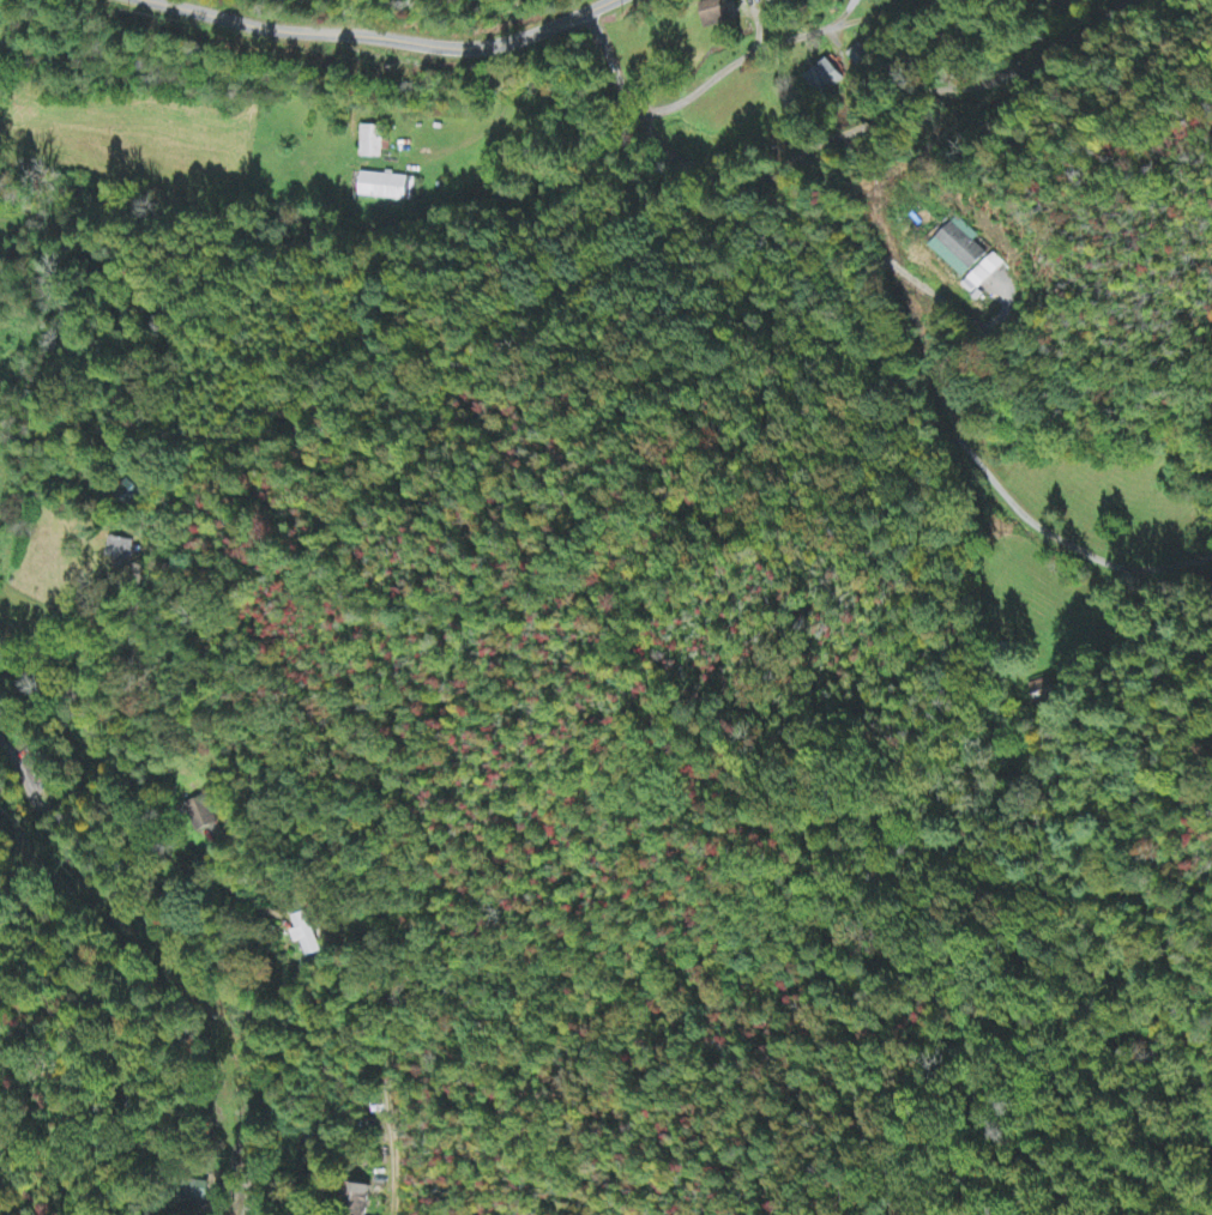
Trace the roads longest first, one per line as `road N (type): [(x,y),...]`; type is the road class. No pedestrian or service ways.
road 1 (residential): [(156,0),(279,31),(343,35),(363,49),(548,71),(596,95),(982,534),(1066,572),(1211,576)]
road 2 (residential): [(808,337),(731,518),(736,695),(961,776),(1211,819)]
road 3 (residential): [(239,1214),(241,983),(223,969),(204,869),(91,737),(0,662)]
road 4 (residential): [(704,217),(873,138),(1107,0)]
road 5 (residential): [(812,723),(880,715),(1118,719),(1211,731)]
road 6 (residential): [(613,0),(509,44),(456,49),(343,35)]
road 7 (residential): [(83,1214),(58,1155),(72,1078),(67,1036),(53,1009),(0,997)]
road 8 (residential): [(1211,847),(1193,868),(1176,933),(1211,993)]

